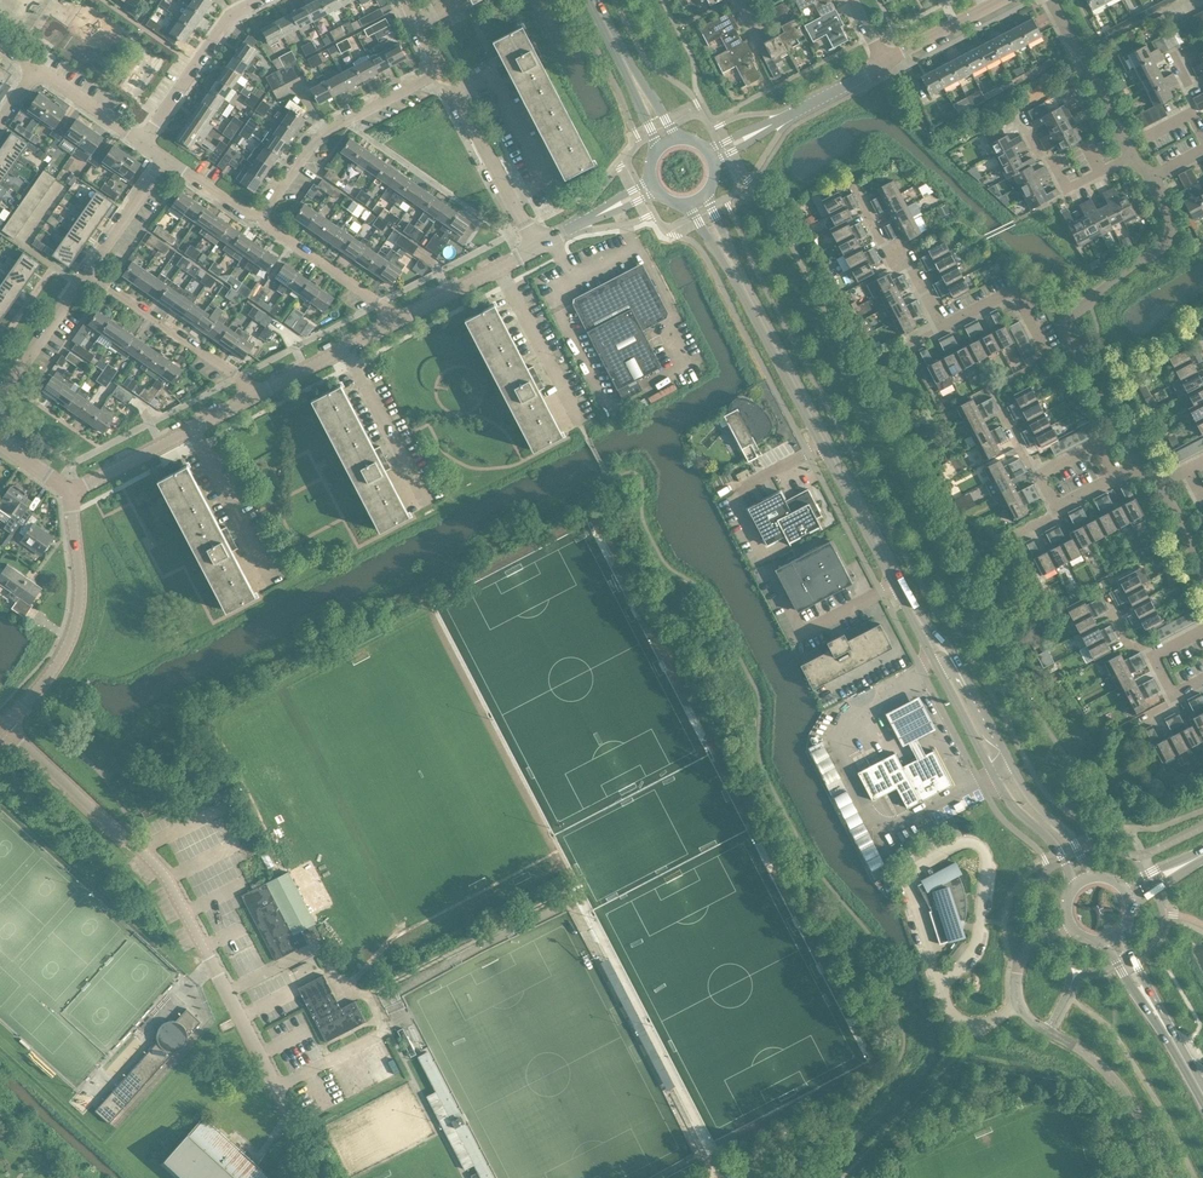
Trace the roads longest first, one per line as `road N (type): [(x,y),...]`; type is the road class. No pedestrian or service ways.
road 1 (residential): [(320,1177),(167,879),(4,726)]
road 2 (secondary): [(970,685),(919,611),(705,198)]
road 3 (secondary): [(690,206),(895,586)]
road 4 (tertiary): [(4,726),(59,665),(72,637),(80,606),(67,490)]
road 5 (residential): [(1024,294),(1009,292),(941,326),(856,189)]
road 6 (residential): [(260,223),(317,139),(442,71)]
road 7 (unclassified): [(1169,1177),(1131,1102),(1086,1053),(1020,1004)]
road 8 (residential): [(259,390),(91,269)]
road 9 (unclassified): [(537,249),(442,71)]
road 10 (unclassified): [(712,158),(886,66)]
road 11 (residential): [(1072,315),(1169,238),(1169,210),(1152,176)]
road 12 (secondary): [(1106,942),(1202,1105)]
road 13 (residential): [(141,141),(237,12),(260,0)]
road 14 (residential): [(276,583),(192,423)]
road 15 (residential): [(427,504),(347,345)]
road 16 (residential): [(1132,156),(1052,0)]
road 17 (residential): [(580,424),(501,269)]
road 18 (secondary): [(1202,1087),(1120,935)]
road 19 (unclassified): [(401,319),(260,223)]
road 20 (residential): [(1135,467),(1069,341),(1072,315)]
road 21 (secondary): [(581,0),(659,149)]
road 22 (unclassified): [(0,410),(91,269)]
road 23 (secondary): [(674,141),(601,0)]
road 24 (tertiary): [(67,490),(192,423)]
road 25 (unclassified): [(886,66),(1009,0)]
road 26 (secondary): [(995,776),(1014,808),(1057,847),(1074,886)]
road 27 (secondary): [(1093,876),(1014,767)]
road 28 (unclassified): [(91,269),(165,158)]
road 29 (tertiary): [(537,249),(652,189)]
road 30 (unclassified): [(141,141),(34,68)]
road 31 (residential): [(1101,171),(1067,188),(1016,113)]
road 32 (secondary): [(935,663),(995,776)]

